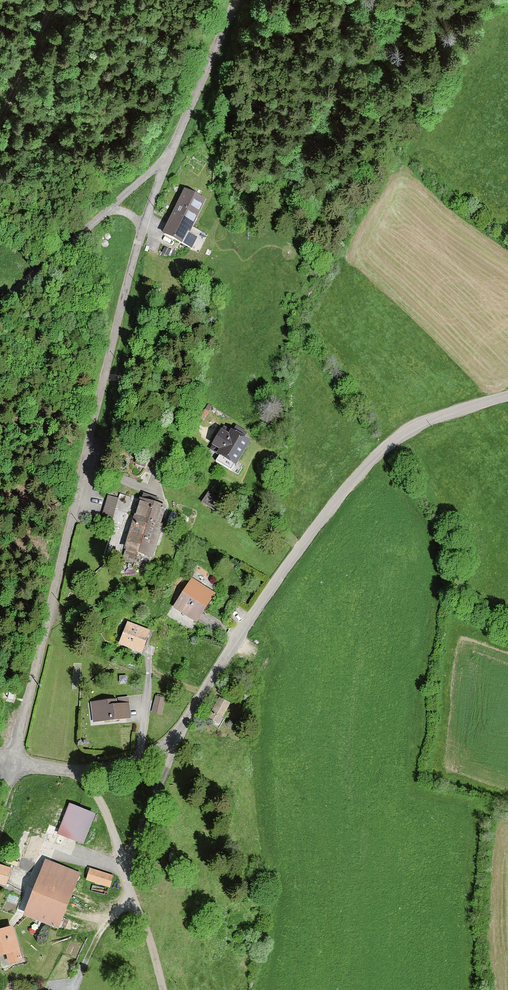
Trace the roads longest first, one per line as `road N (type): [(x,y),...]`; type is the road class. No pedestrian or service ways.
road 1 (unclassified): [(507,398),(426,424),(357,477),(163,747),(95,771),(13,762)]
road 2 (unclassified): [(13,762),(143,228)]
road 3 (track): [(76,772),(112,826),(164,989)]
road 4 (unclassified): [(168,159),(233,0)]
road 5 (unclassified): [(116,204),(0,311)]
road 6 (track): [(125,864),(174,738)]
road 7 (track): [(54,0),(0,120)]

